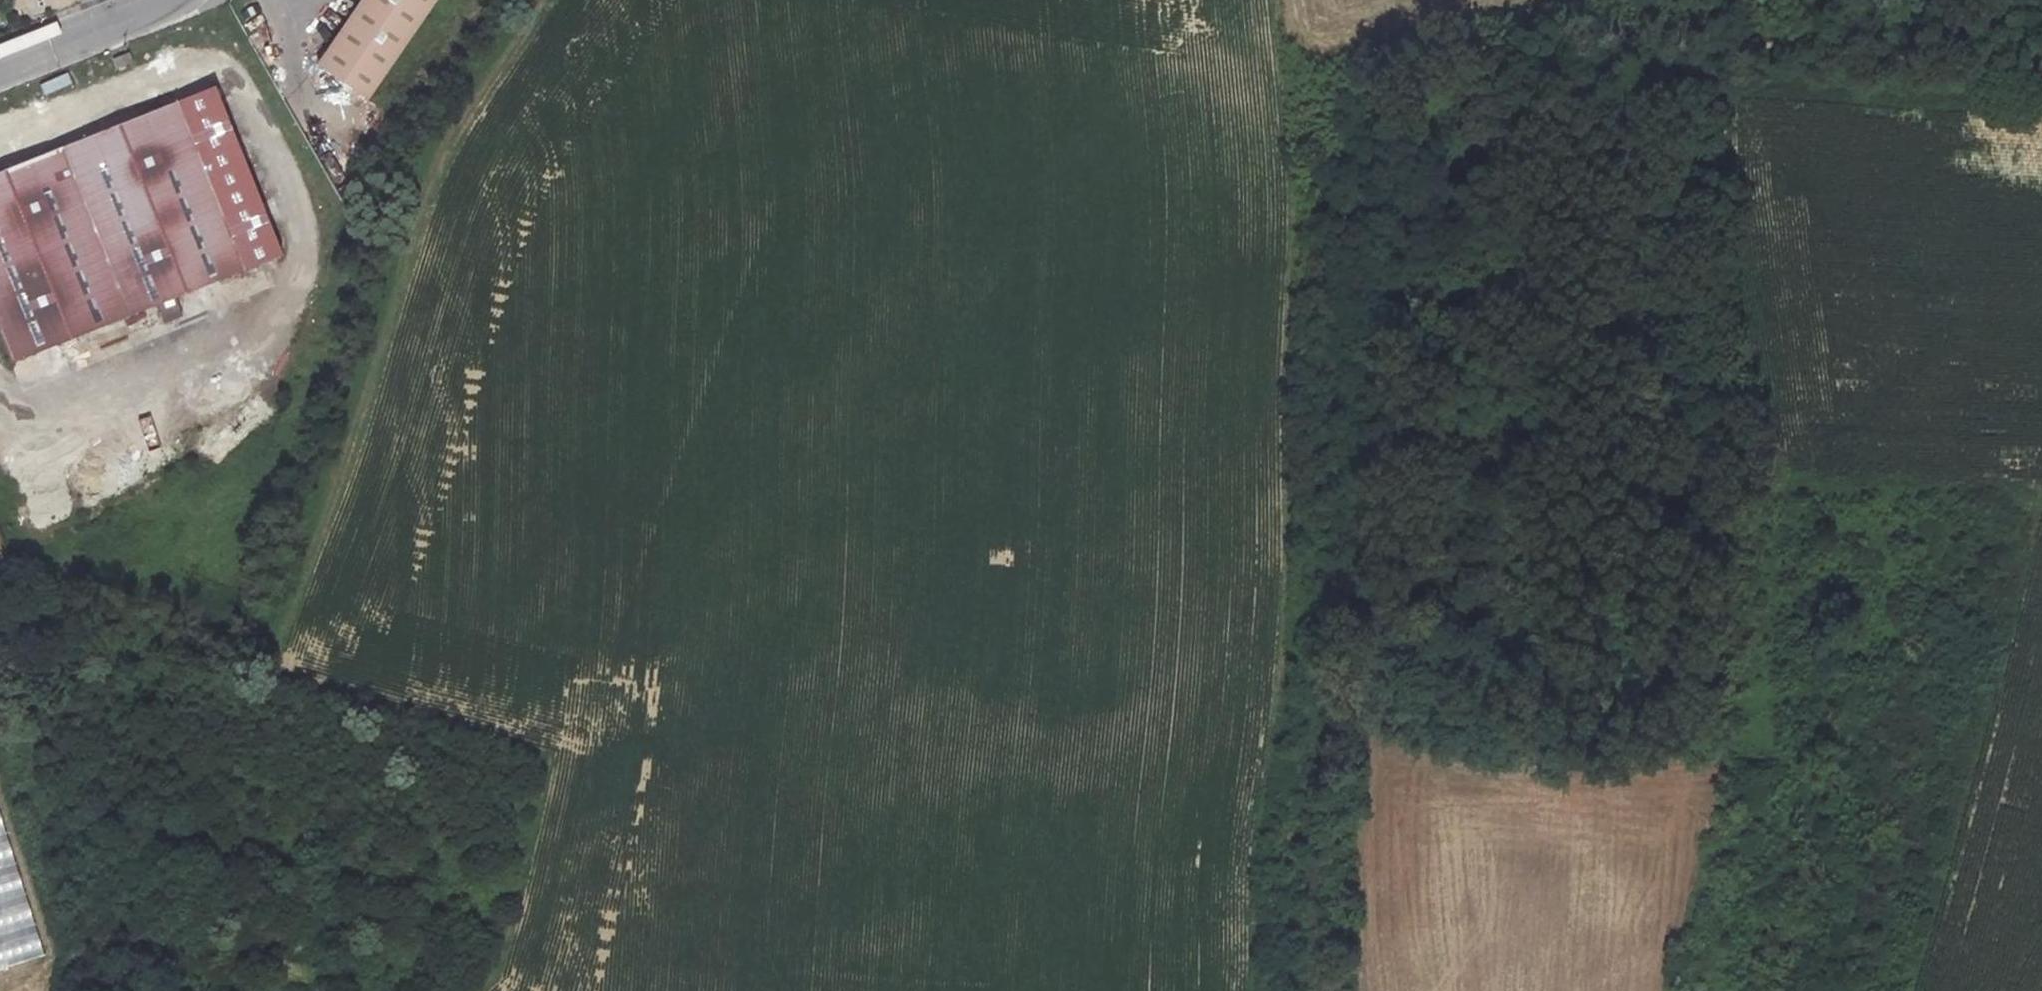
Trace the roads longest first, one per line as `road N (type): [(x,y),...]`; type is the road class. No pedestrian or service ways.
road 1 (track): [(1446,990),(1437,784)]
road 2 (unclassified): [(0,61),(154,0)]

